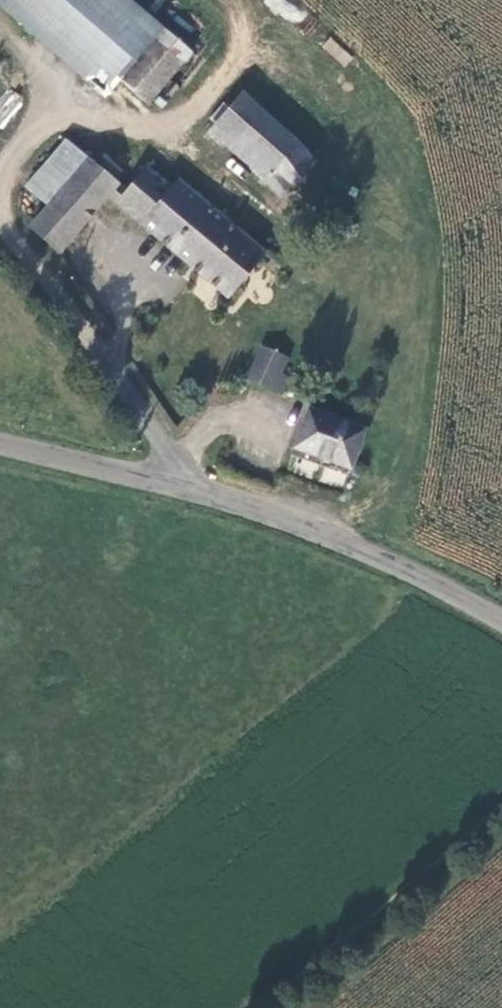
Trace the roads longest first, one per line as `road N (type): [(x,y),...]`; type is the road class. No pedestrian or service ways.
road 1 (unclassified): [(501,620),(282,516),(0,444)]
road 2 (track): [(174,485),(178,463),(0,228)]
road 3 (track): [(501,833),(278,1007)]

